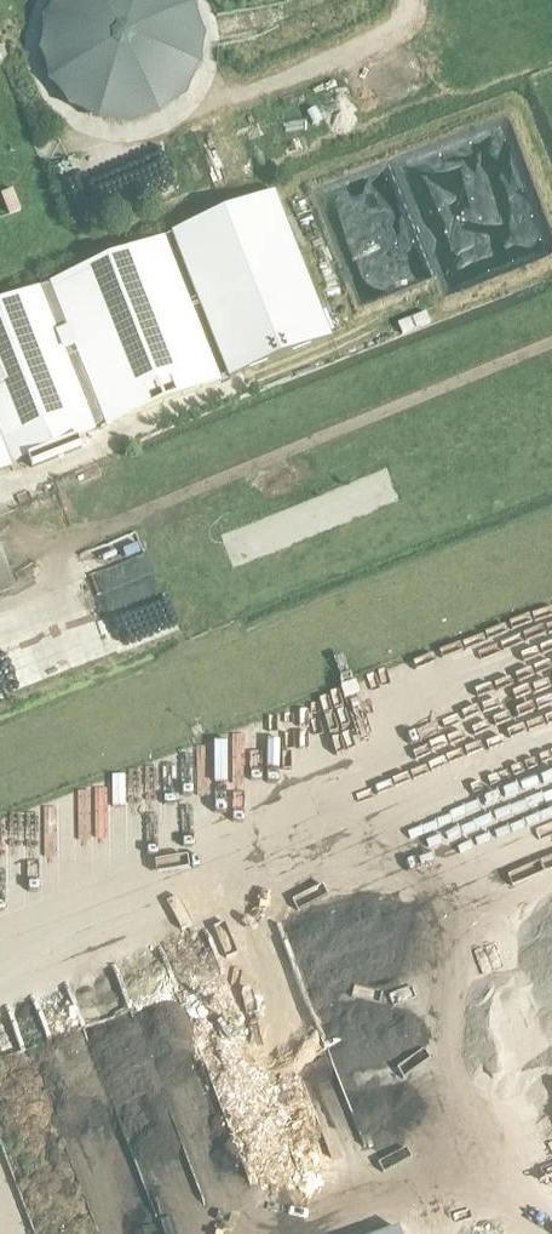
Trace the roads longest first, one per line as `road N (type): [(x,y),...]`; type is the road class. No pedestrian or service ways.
road 1 (track): [(6,494),(36,571),(551,363)]
road 2 (track): [(409,0),(408,16),(379,33),(214,105)]

